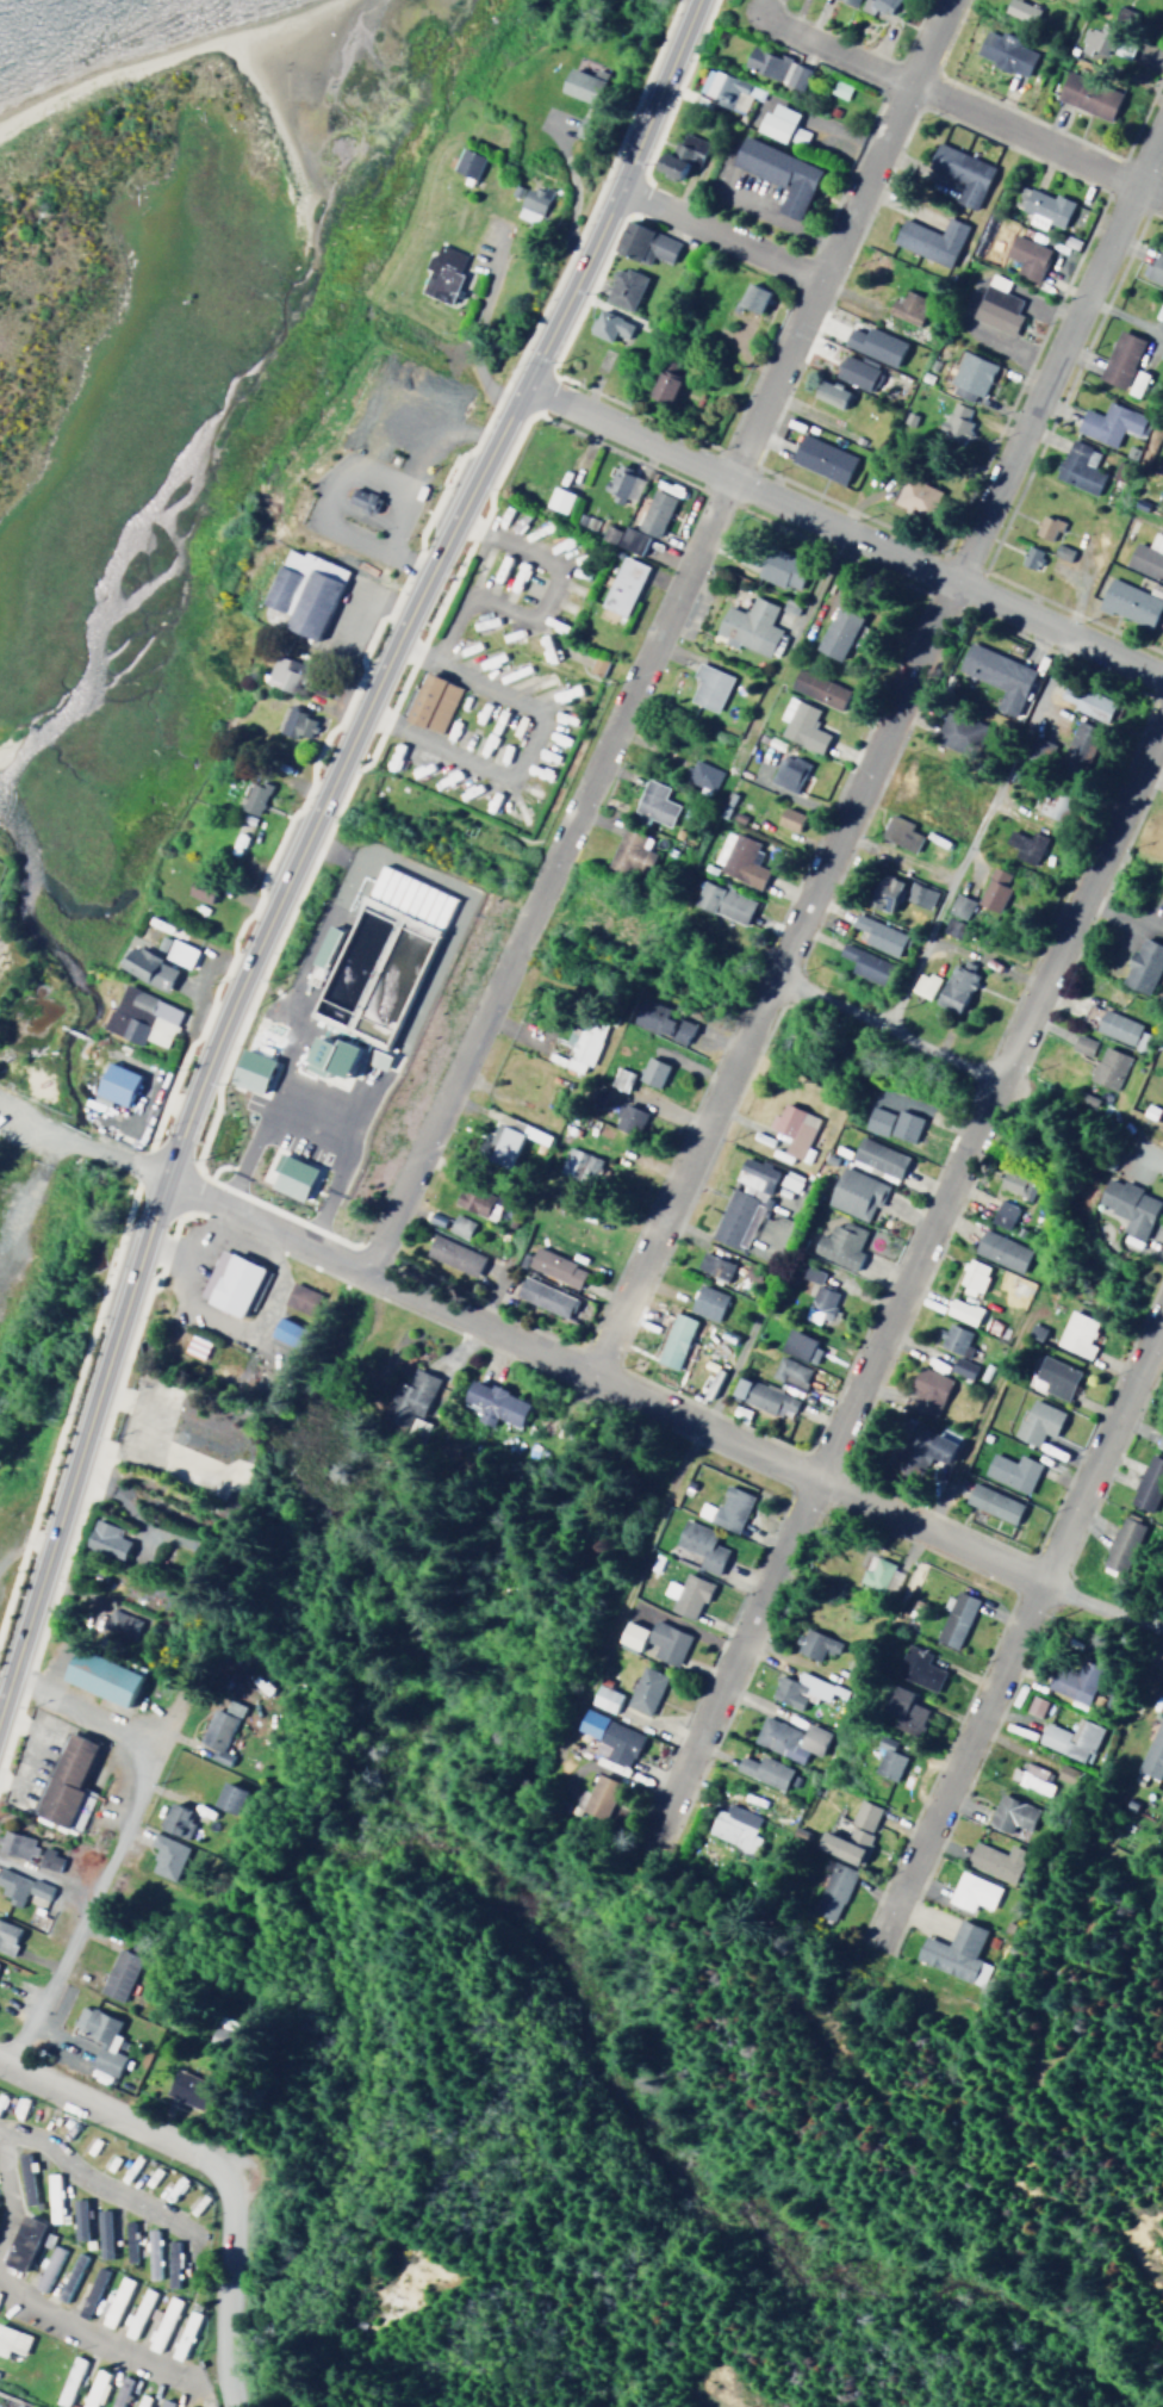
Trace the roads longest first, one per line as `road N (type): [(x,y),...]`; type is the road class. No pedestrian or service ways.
road 1 (residential): [(363,1273),(949,0)]
road 2 (residential): [(584,1376),(1162,120)]
road 3 (residential): [(652,1838),(1162,710)]
road 4 (residential): [(1040,1588),(169,1181)]
road 5 (tertiary): [(1162,682),(520,384)]
road 6 (secondary): [(0,1706),(169,1181)]
road 7 (residential): [(2,2061),(86,1902),(148,1738),(10,1676)]
road 8 (secondary): [(169,1181),(253,953),(361,714)]
road 9 (residential): [(878,1936),(1040,1588)]
road 10 (residential): [(1040,1588),(1162,1316)]
road 11 (secondary): [(394,643),(520,384)]
road 12 (residential): [(1162,201),(912,85)]
road 13 (residential): [(226,2190),(200,2152),(0,2060)]
road 14 (residential): [(993,1079),(773,970)]
road 15 (residential): [(612,184),(819,283)]
road 16 (secondary): [(520,384),(612,184)]
road 17 (residential): [(232,2406),(224,2325),(226,2190)]
road 18 (secondary): [(612,184),(695,0)]
road 19 (residential): [(169,1181),(0,1103)]
road 20 (residential): [(912,85),(766,15)]
road 21 (residential): [(1162,1633),(1040,1588)]

